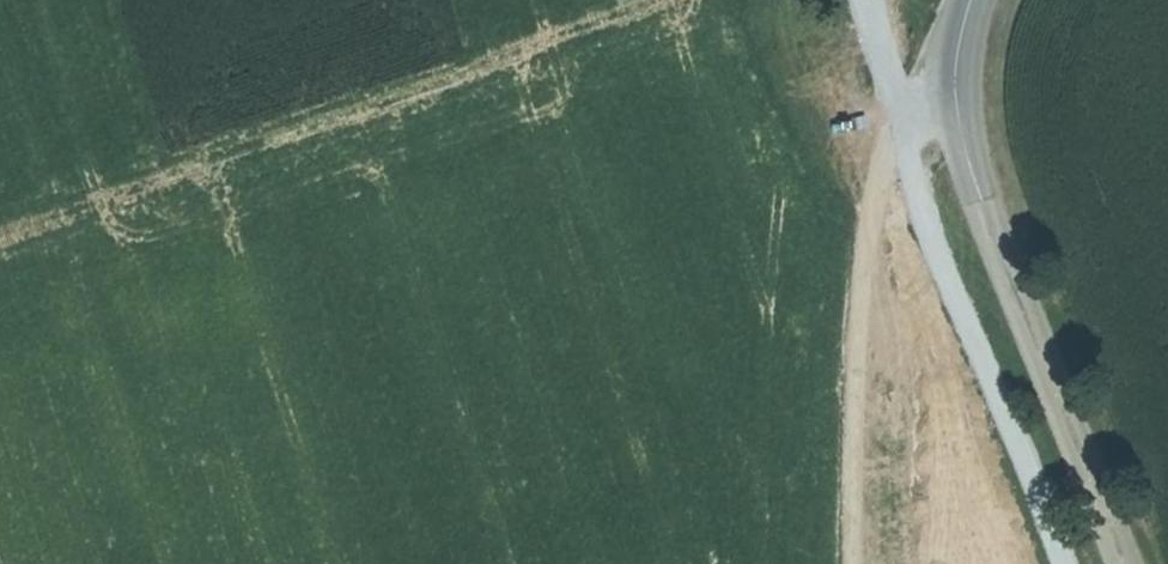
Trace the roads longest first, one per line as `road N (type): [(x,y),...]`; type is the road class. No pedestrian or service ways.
road 1 (track): [(0,231),(640,0)]
road 2 (tertiary): [(968,0),(957,68),(979,184),(1122,563)]
road 3 (track): [(966,4),(903,122),(872,246),(859,563)]

